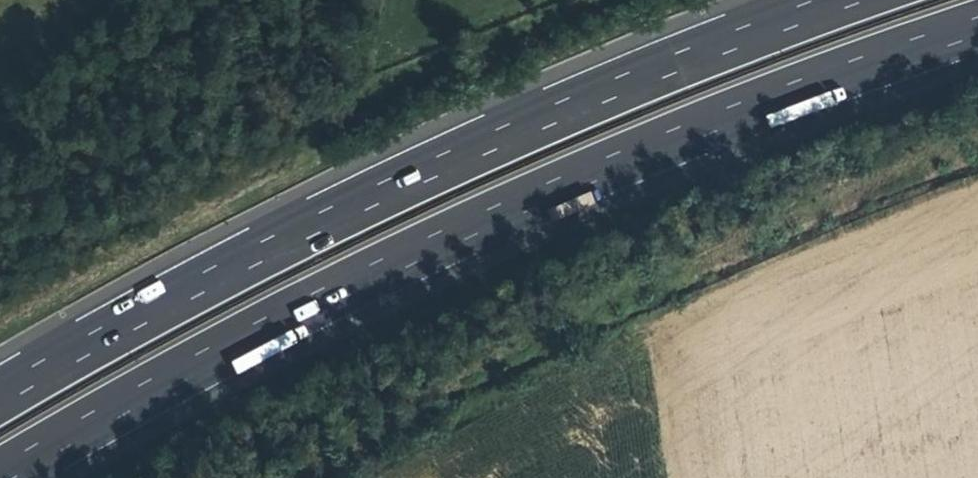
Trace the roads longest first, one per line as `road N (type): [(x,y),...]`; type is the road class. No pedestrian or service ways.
road 1 (motorway): [(0,477),(195,361),(538,197),(977,26)]
road 2 (motorway): [(850,0),(511,135),(163,307),(0,401)]

